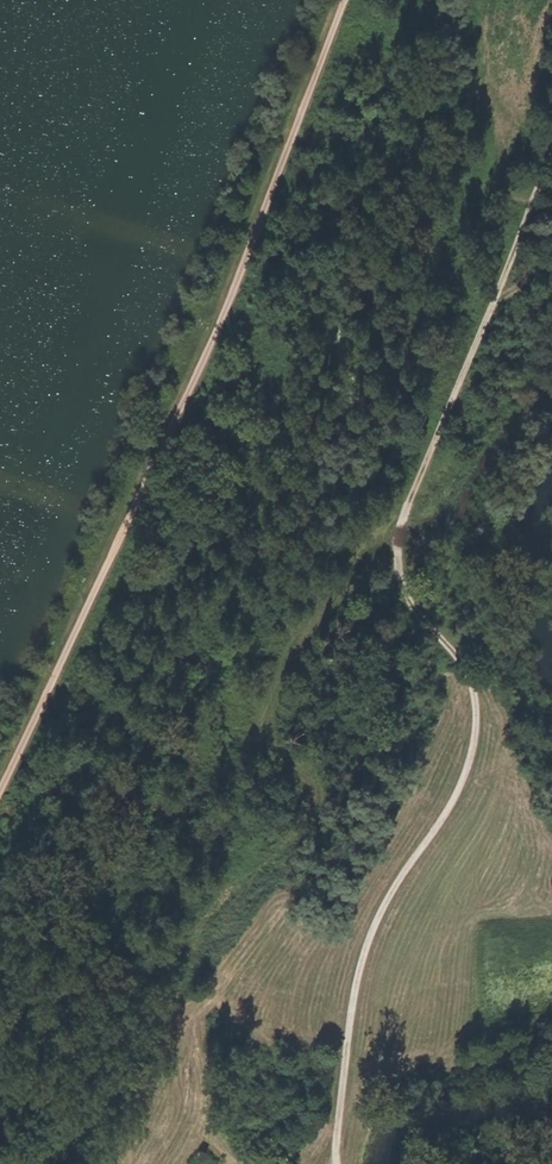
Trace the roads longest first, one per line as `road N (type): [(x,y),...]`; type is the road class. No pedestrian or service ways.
road 1 (track): [(551,154),(399,539),(400,578),(411,605),(461,661),(475,731),(464,782),(381,914),(357,979),(337,1163)]
road 2 (track): [(347,0),(227,318),(0,799)]
road 3 (track): [(534,193),(511,197),(405,160),(336,151),(295,130)]

